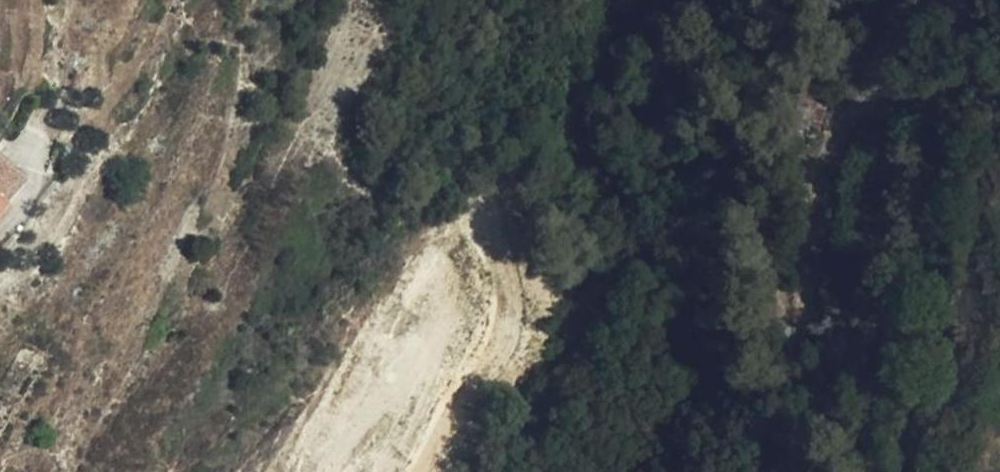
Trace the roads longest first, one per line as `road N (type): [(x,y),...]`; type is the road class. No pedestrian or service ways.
road 1 (residential): [(872,471),(877,426),(822,208),(834,139),(878,77),(846,0)]

